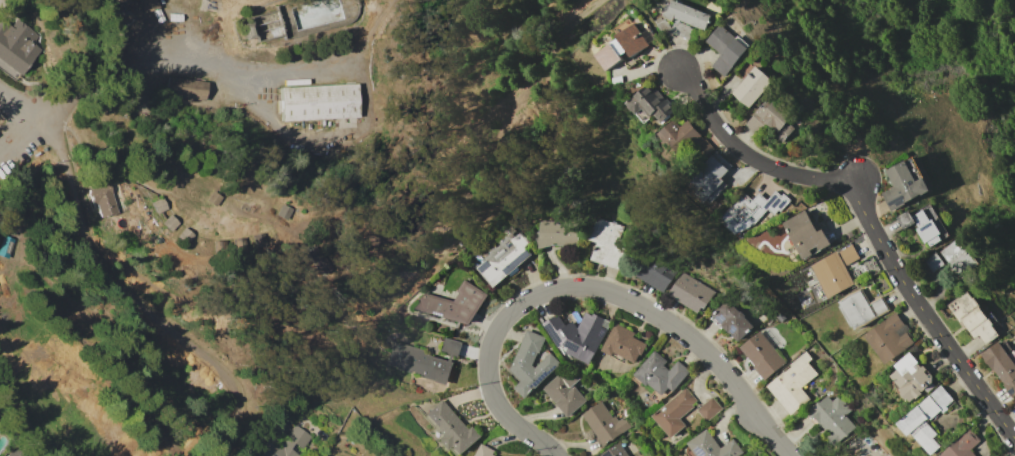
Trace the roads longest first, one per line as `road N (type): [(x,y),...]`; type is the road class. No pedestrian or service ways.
road 1 (residential): [(555,455),(504,414),(492,390),(490,349),(507,317),(539,293),(574,285),(620,296),(679,330),(733,381),(792,455)]
road 2 (residential): [(702,114),(743,155),(788,176),(860,177),(874,231),(1014,439)]
road 3 (track): [(860,177),(863,151),(798,28),(792,0)]

